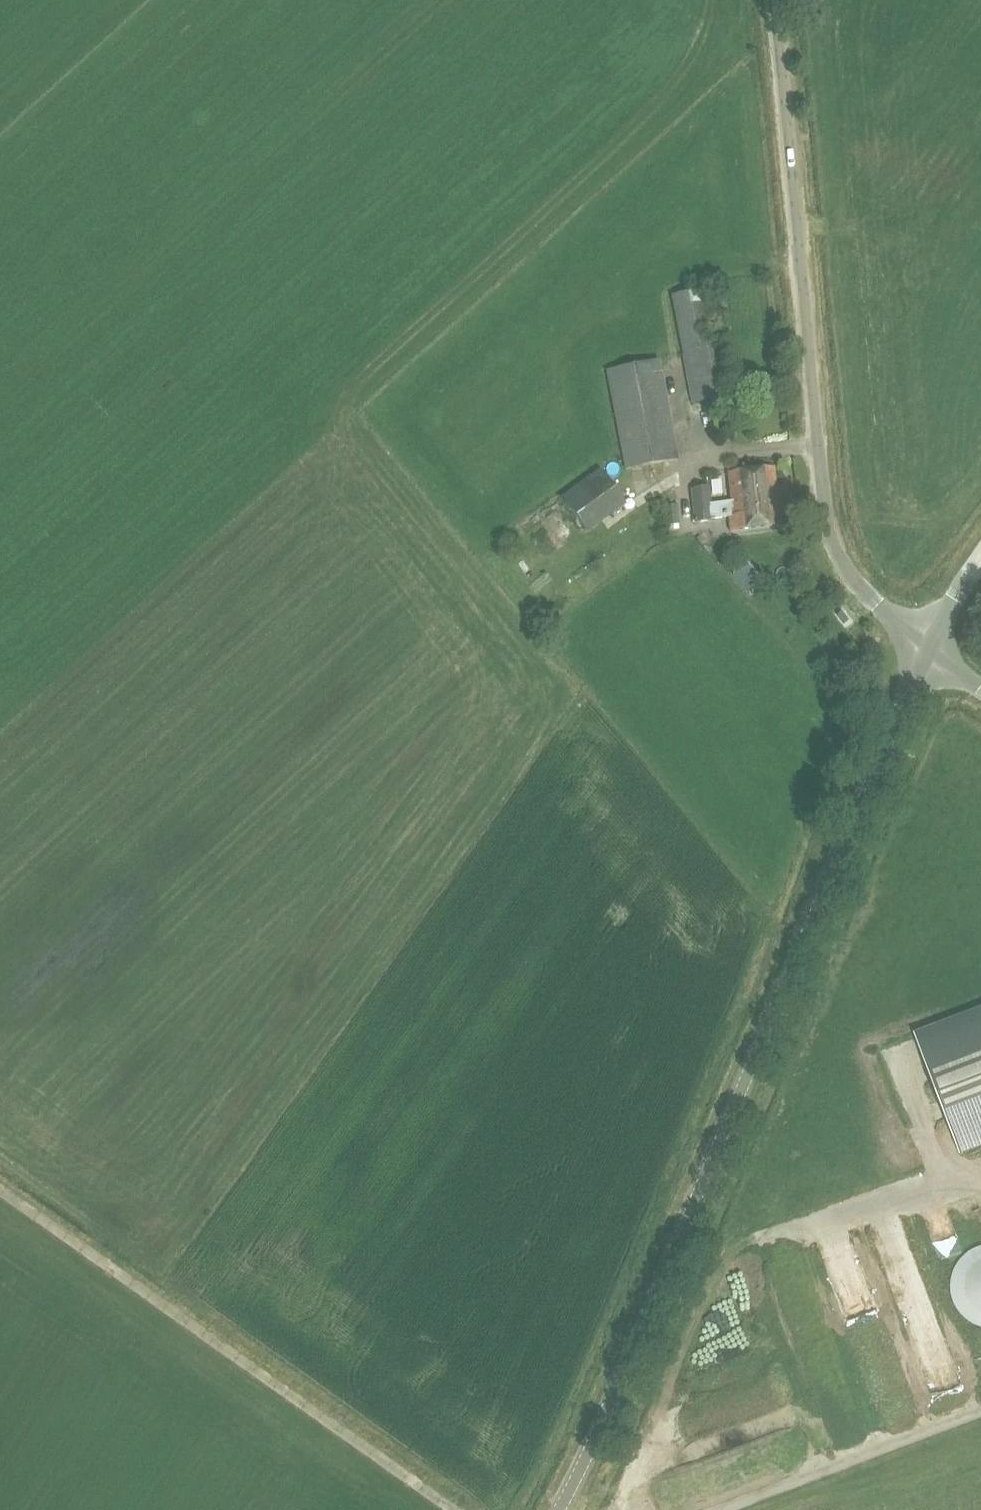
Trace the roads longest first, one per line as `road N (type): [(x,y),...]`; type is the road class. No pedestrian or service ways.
road 1 (tertiary): [(558,1509),(930,649)]
road 2 (unclassified): [(930,649),(853,575),(830,518),(769,0)]

